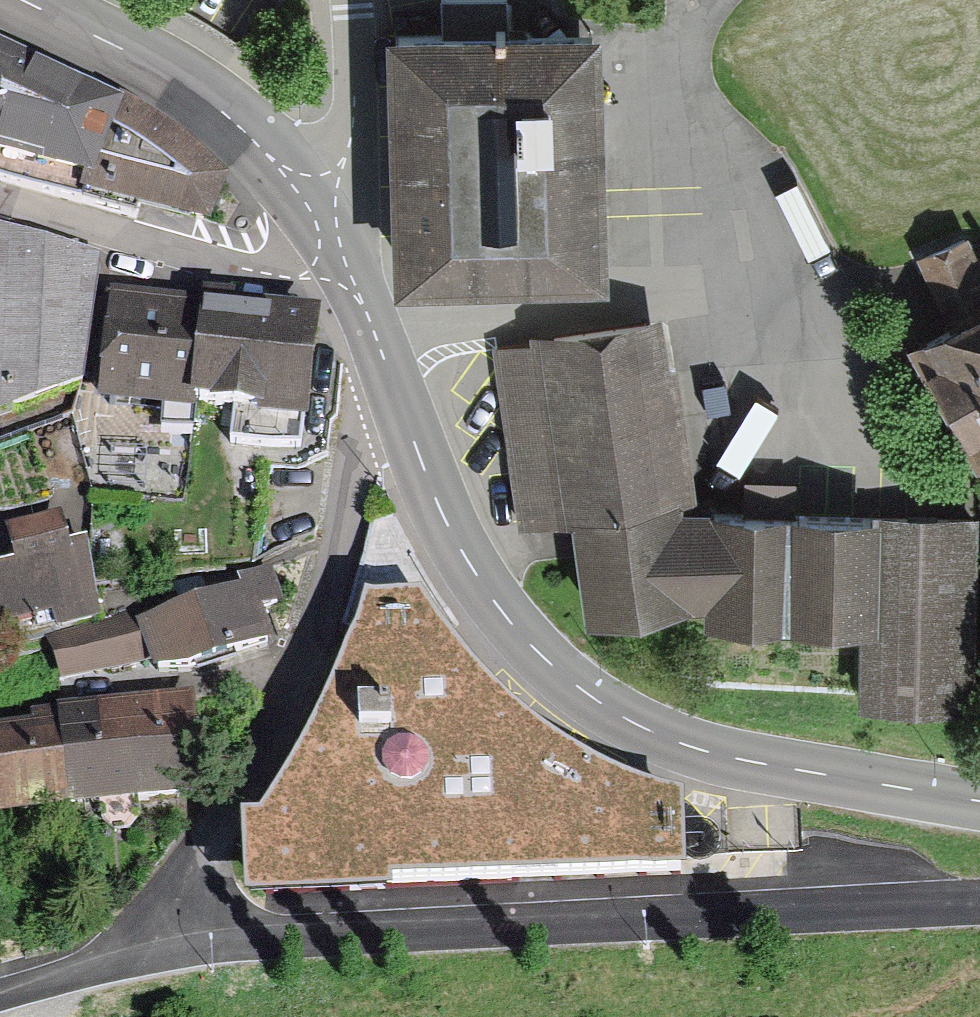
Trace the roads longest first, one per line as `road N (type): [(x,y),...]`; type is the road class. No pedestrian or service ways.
road 1 (residential): [(979,902),(176,950)]
road 2 (tertiary): [(979,800),(722,755),(605,706),(536,651),(483,584),(444,516),(403,412)]
road 3 (residential): [(403,412),(375,424),(361,446),(344,532),(308,647),(258,774),(188,878),(175,908),(176,950)]
road 4 (tertiary): [(311,207),(226,113),(154,66),(24,0)]
road 5 (residential): [(348,269),(239,267),(0,199)]
road 6 (residential): [(311,207),(338,181),(352,129),(353,0)]
road 7 (residential): [(176,950),(0,994)]
road 8 (tertiary): [(403,412),(348,269)]

